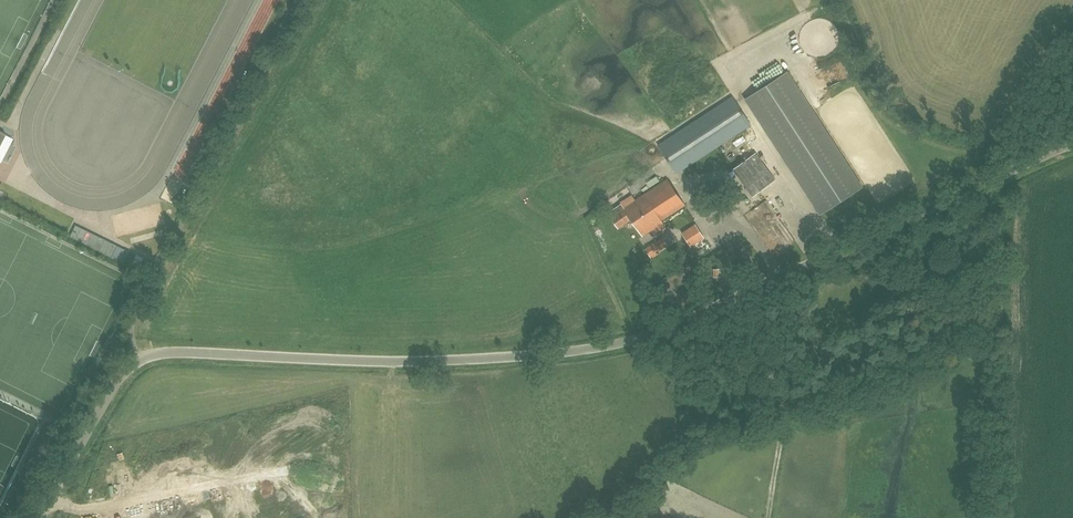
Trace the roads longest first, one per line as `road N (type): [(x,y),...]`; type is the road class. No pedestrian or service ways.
road 1 (unclassified): [(37,517),(120,377),(147,357),(491,358),(636,338),(1072,142)]

